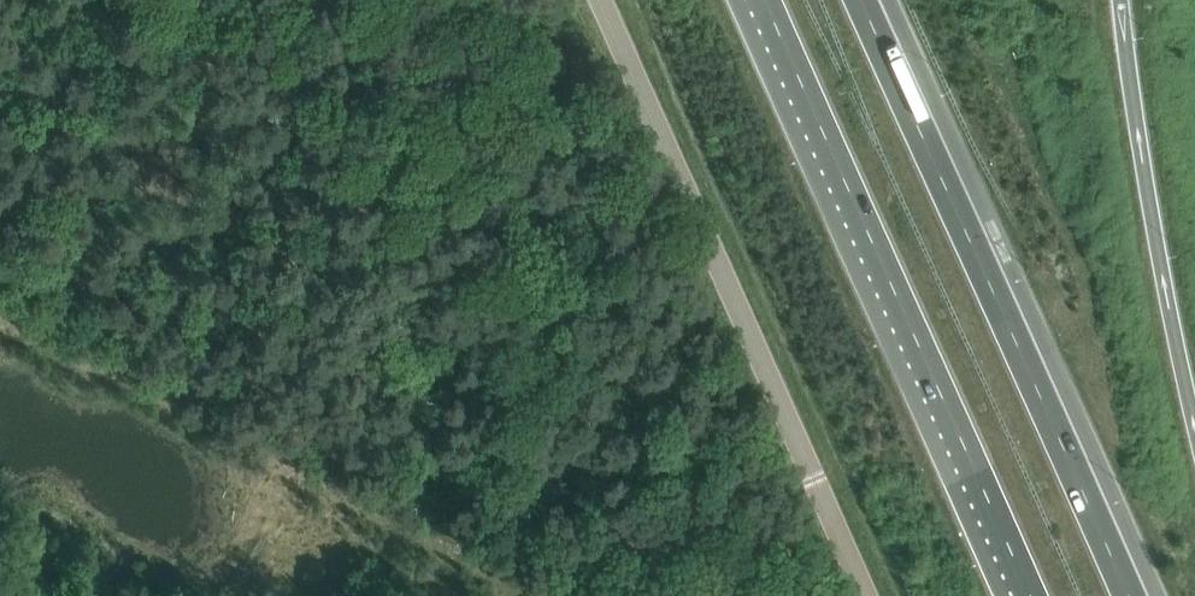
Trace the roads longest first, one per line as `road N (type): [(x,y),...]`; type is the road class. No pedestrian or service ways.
road 1 (trunk): [(760,0),(1026,595)]
road 2 (unclassified): [(867,595),(601,0)]
road 3 (trunk): [(1132,595),(870,0)]
road 4 (trunk): [(1194,415),(1125,0)]

